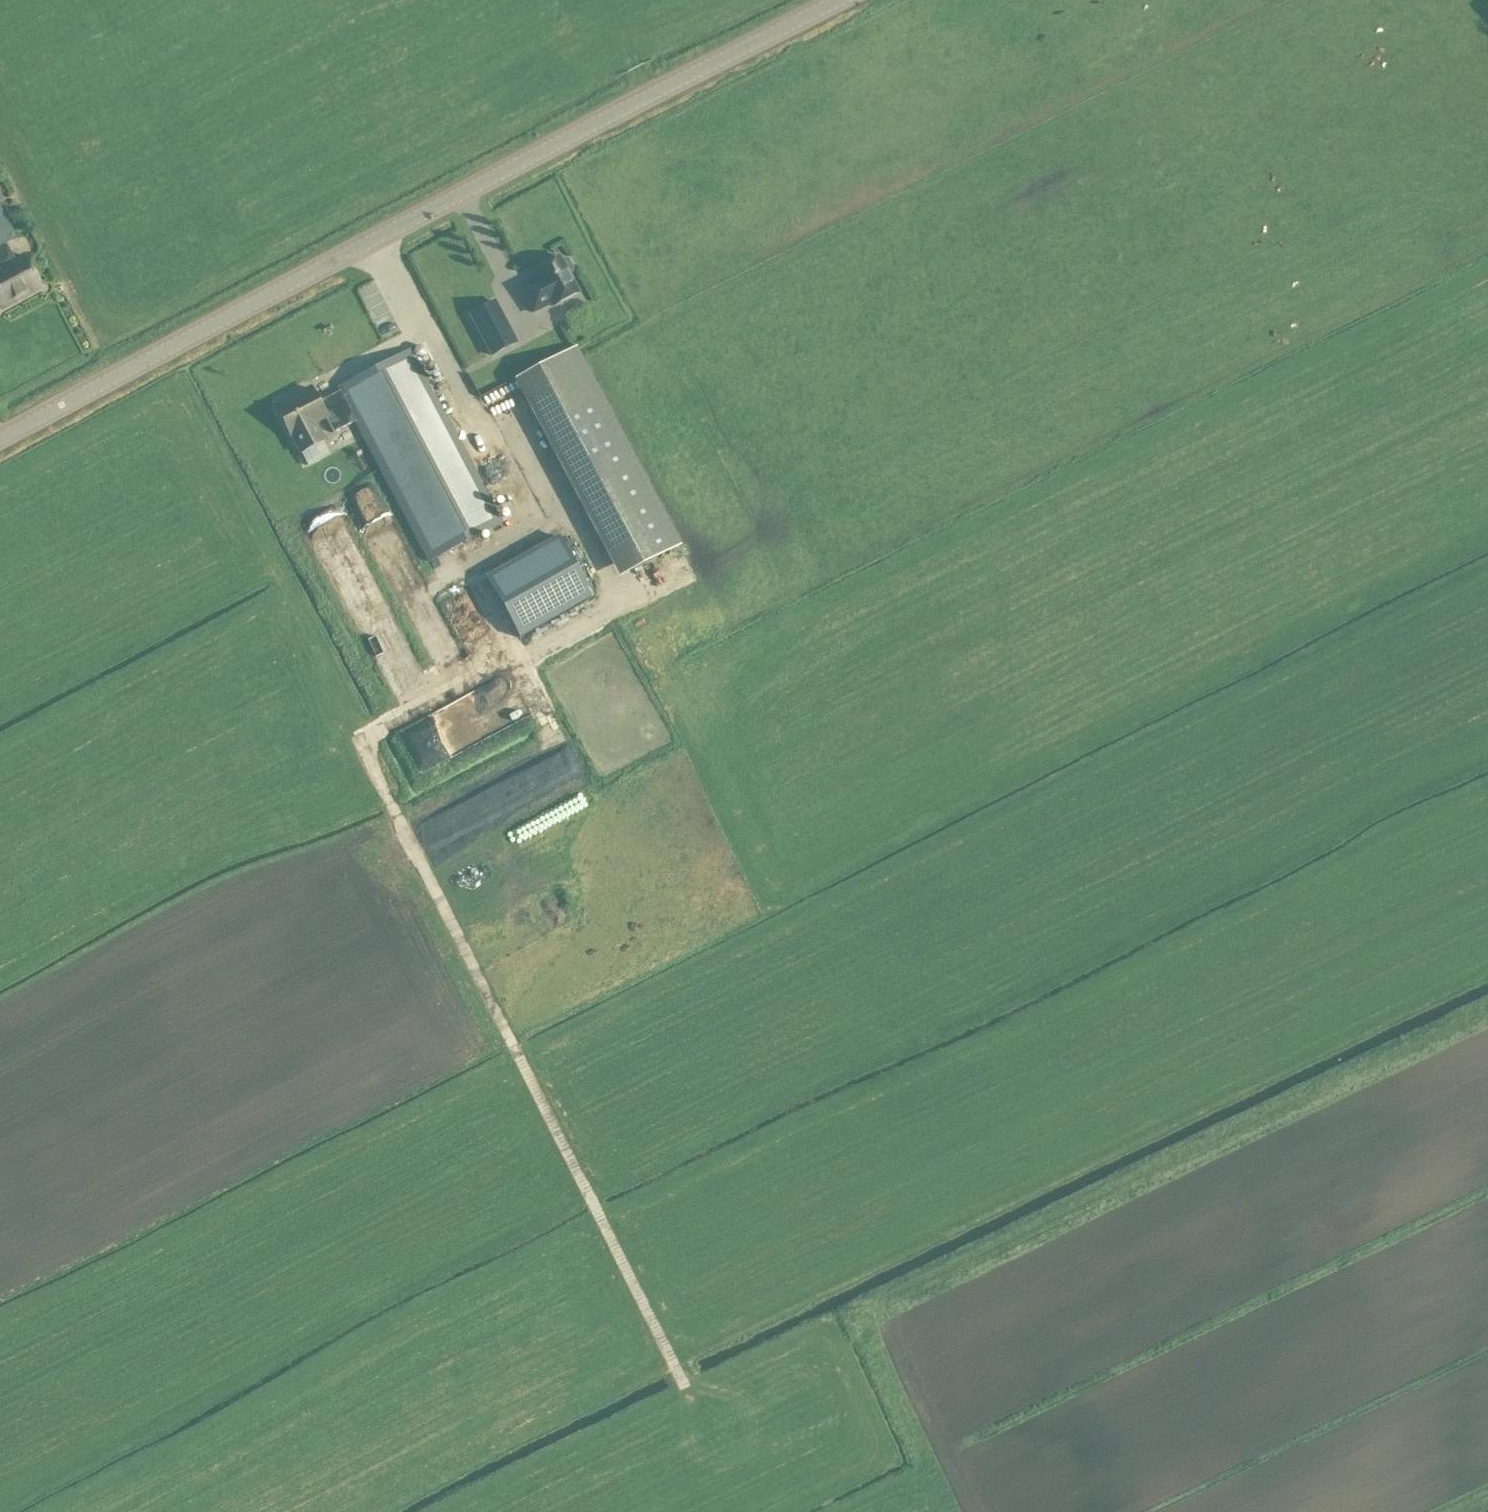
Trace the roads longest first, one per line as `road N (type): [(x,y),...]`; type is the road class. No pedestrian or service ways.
road 1 (tertiary): [(0,444),(846,0)]

